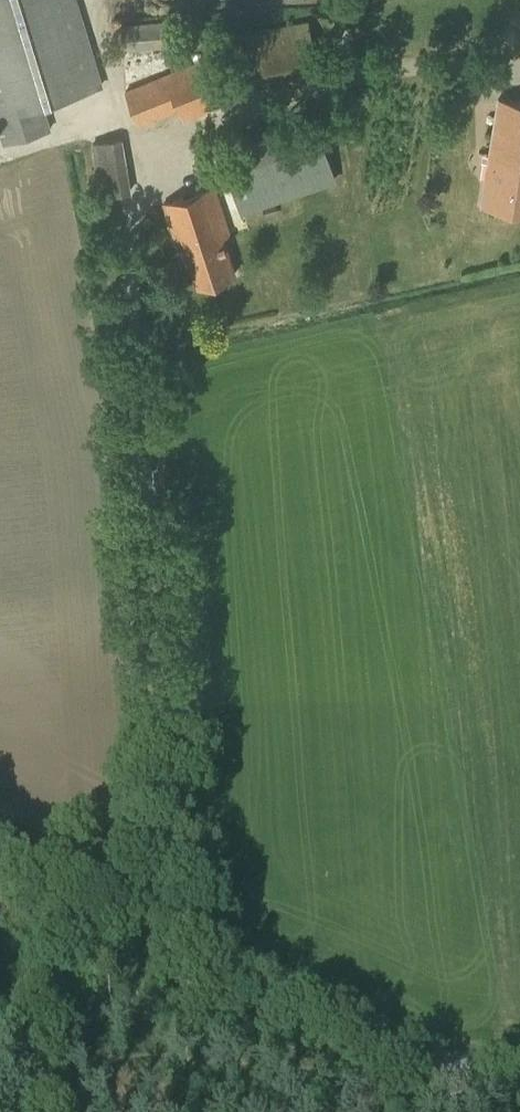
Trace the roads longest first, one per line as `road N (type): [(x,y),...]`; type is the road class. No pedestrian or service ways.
road 1 (track): [(169,929),(111,216),(0,167)]
road 2 (unclassified): [(519,1061),(401,1046),(0,846)]

